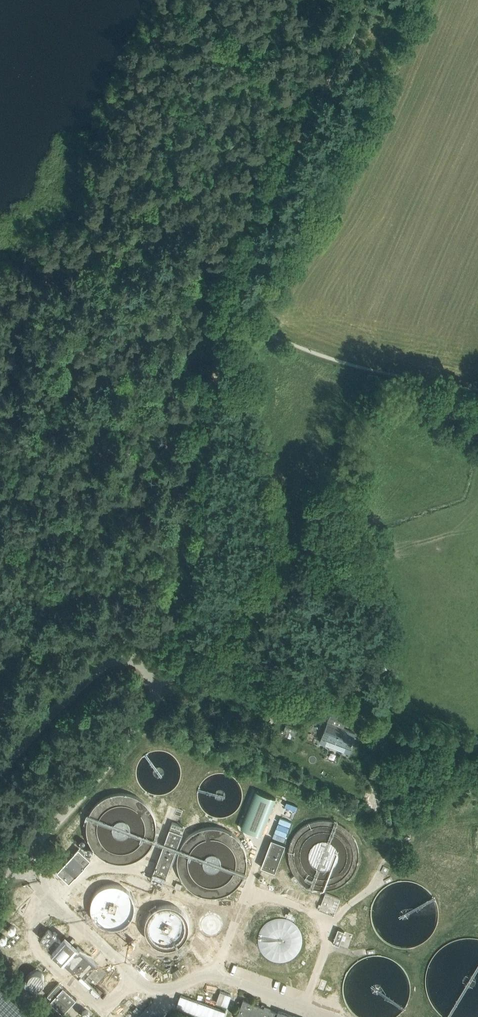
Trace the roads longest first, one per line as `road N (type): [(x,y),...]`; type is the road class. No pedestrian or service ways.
road 1 (track): [(363,0),(231,317),(195,648)]
road 2 (unclassified): [(0,877),(135,733),(160,700),(157,673)]
road 3 (track): [(477,388),(374,371),(233,322)]
road 4 (unclassified): [(0,770),(104,662),(124,655),(157,673)]

